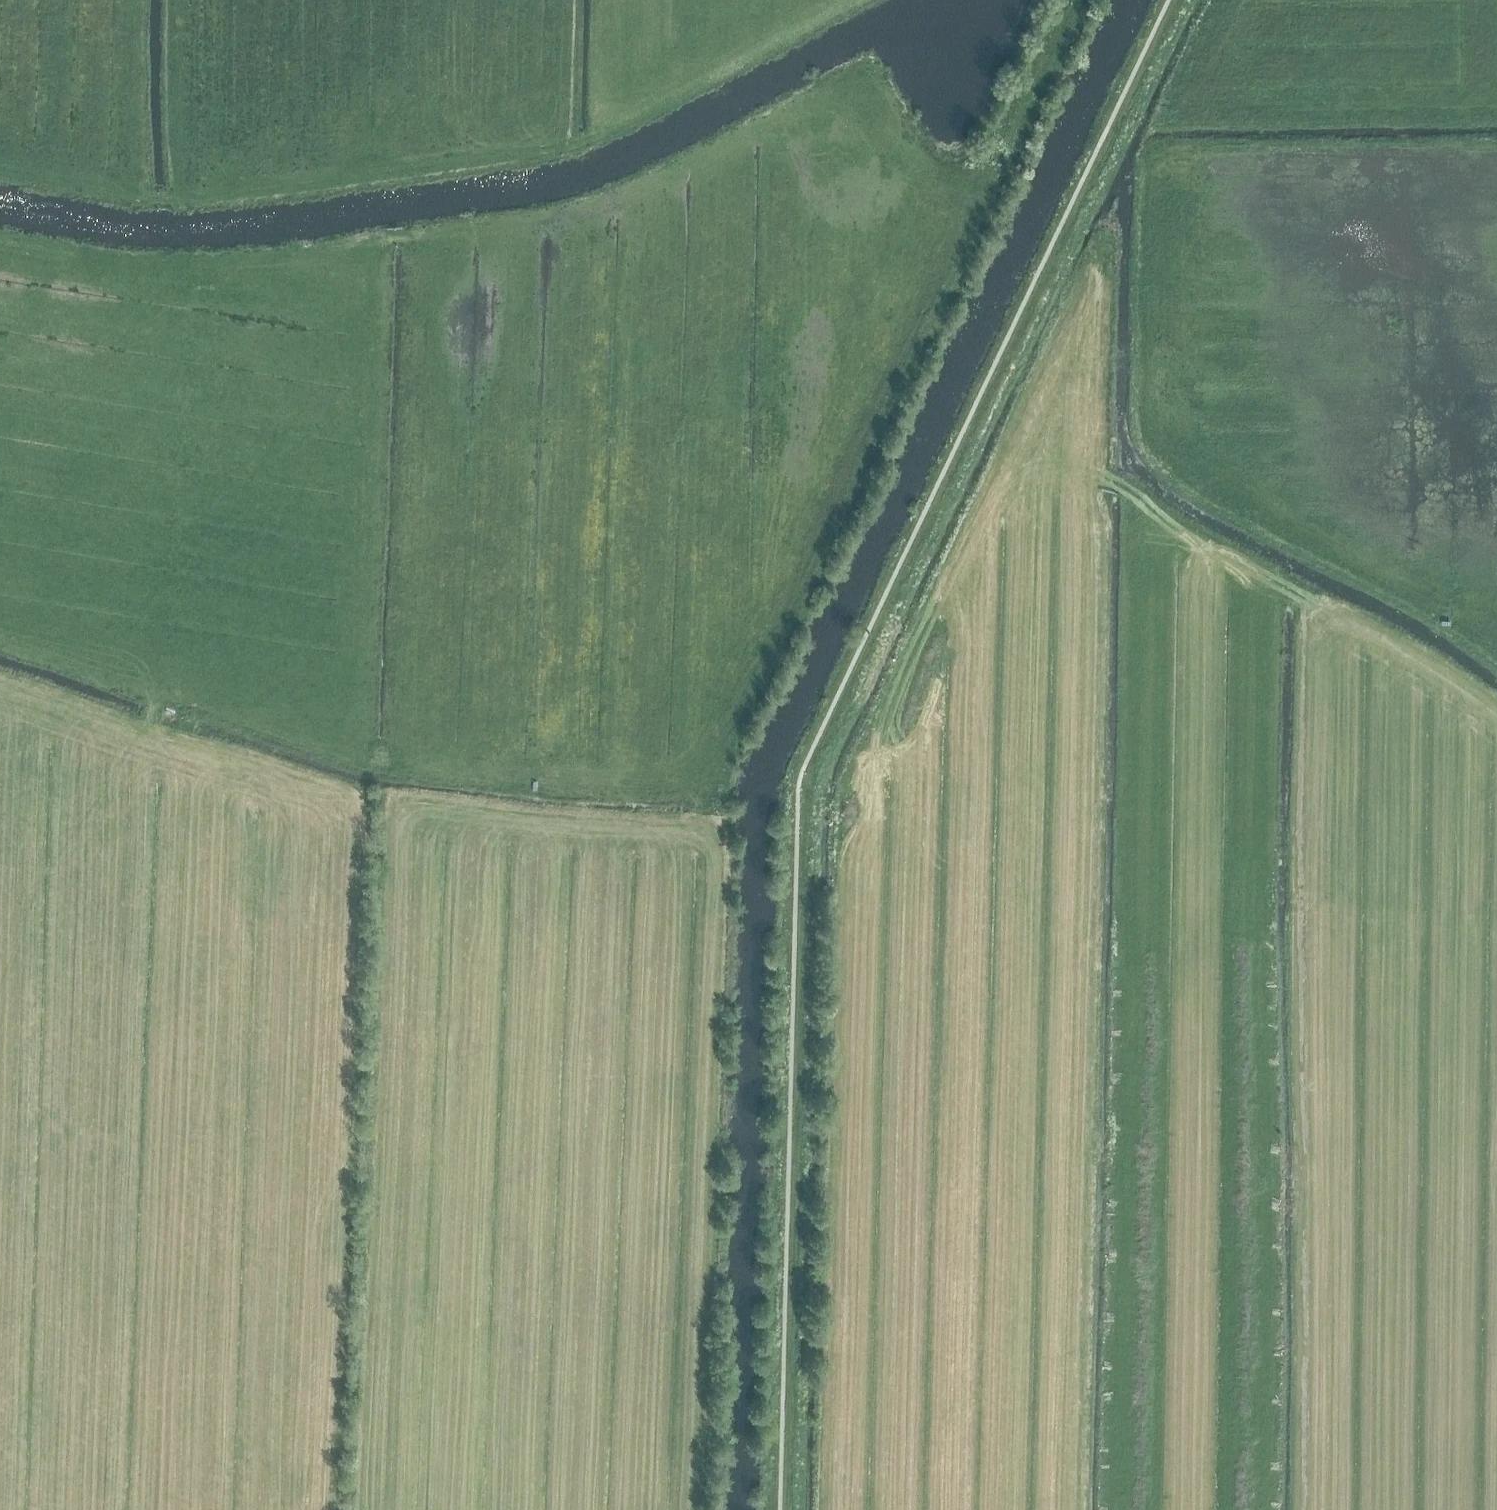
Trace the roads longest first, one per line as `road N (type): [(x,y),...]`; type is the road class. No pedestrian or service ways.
road 1 (track): [(979,192),(1066,0)]

